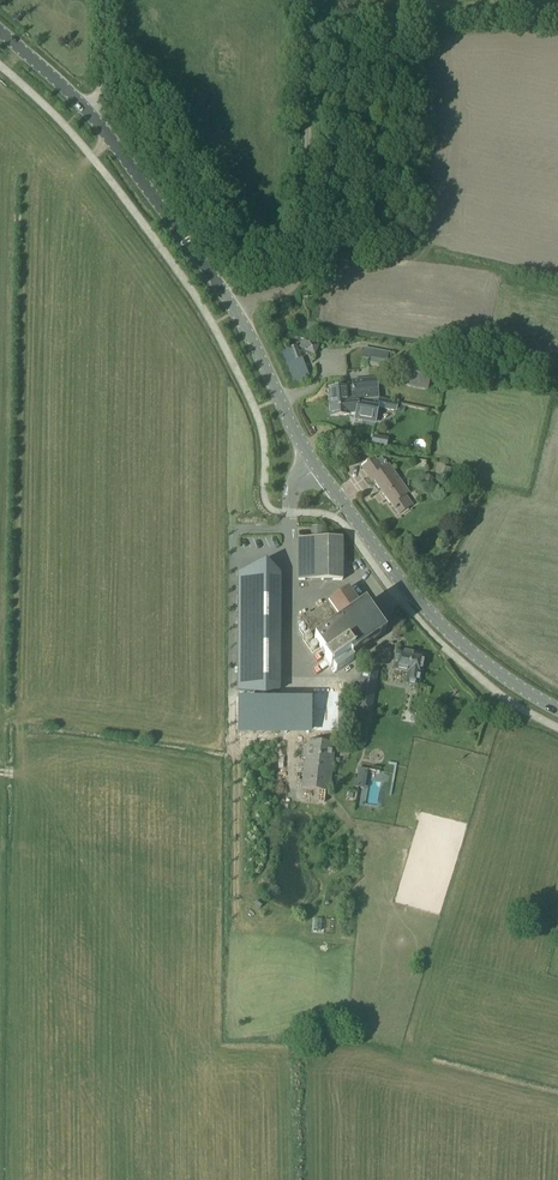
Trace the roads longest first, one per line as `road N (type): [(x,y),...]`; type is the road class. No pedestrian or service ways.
road 1 (tertiary): [(0,32),(90,116),(185,239),(241,319),(304,448),(421,604),(483,662),(557,710)]
road 2 (track): [(214,327),(291,290),(307,262),(309,0)]

